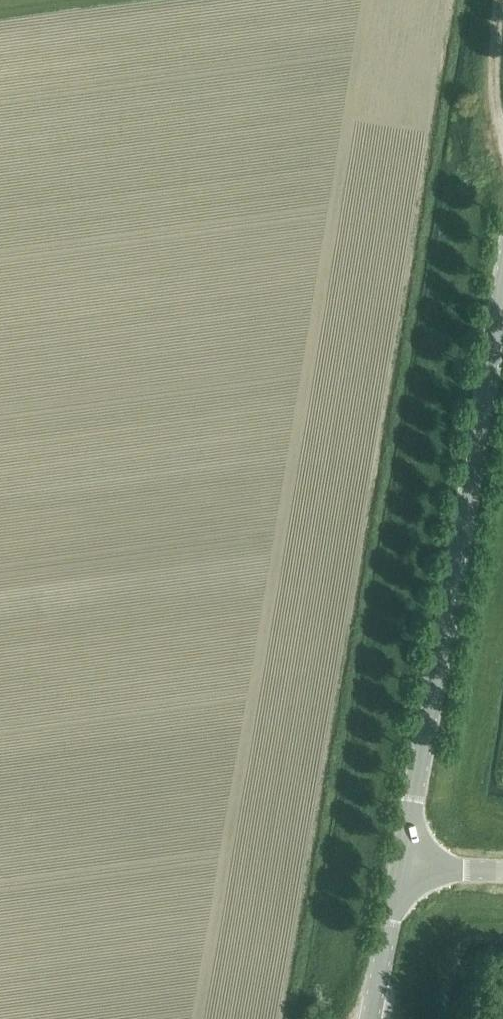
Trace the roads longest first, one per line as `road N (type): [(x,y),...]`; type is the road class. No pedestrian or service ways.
road 1 (tertiary): [(401,868),(502,270)]
road 2 (tertiary): [(371,1018),(401,868)]
road 3 (track): [(425,1018),(443,938),(502,925)]
road 4 (track): [(502,133),(494,92),(496,0)]

